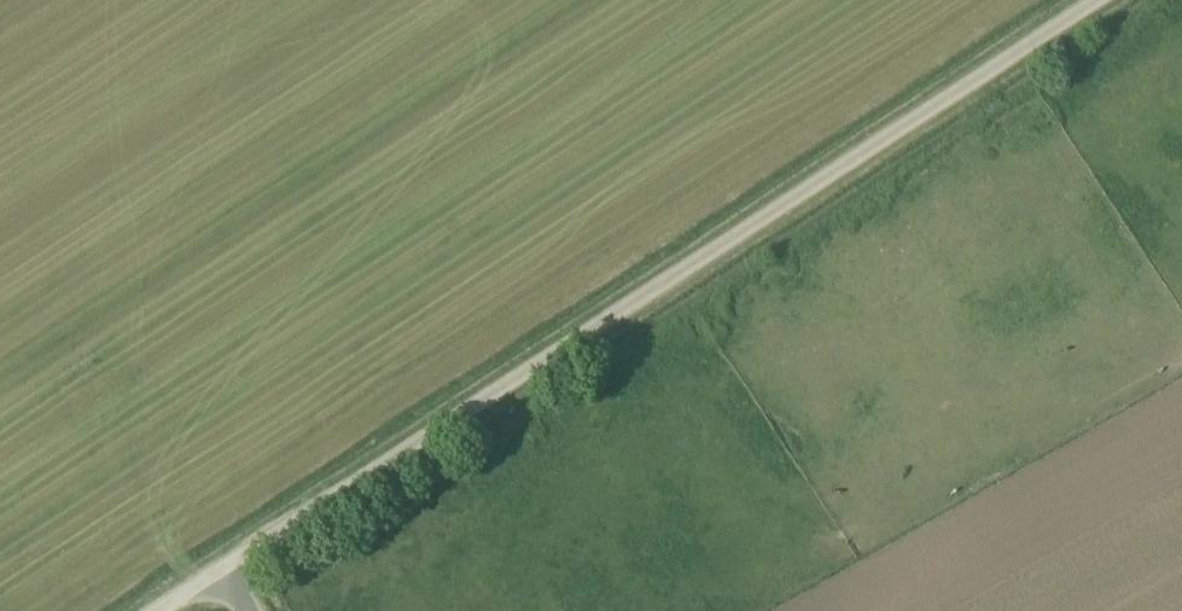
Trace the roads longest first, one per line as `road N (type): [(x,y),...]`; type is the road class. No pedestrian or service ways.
road 1 (unclassified): [(225,564),(1102,0)]

